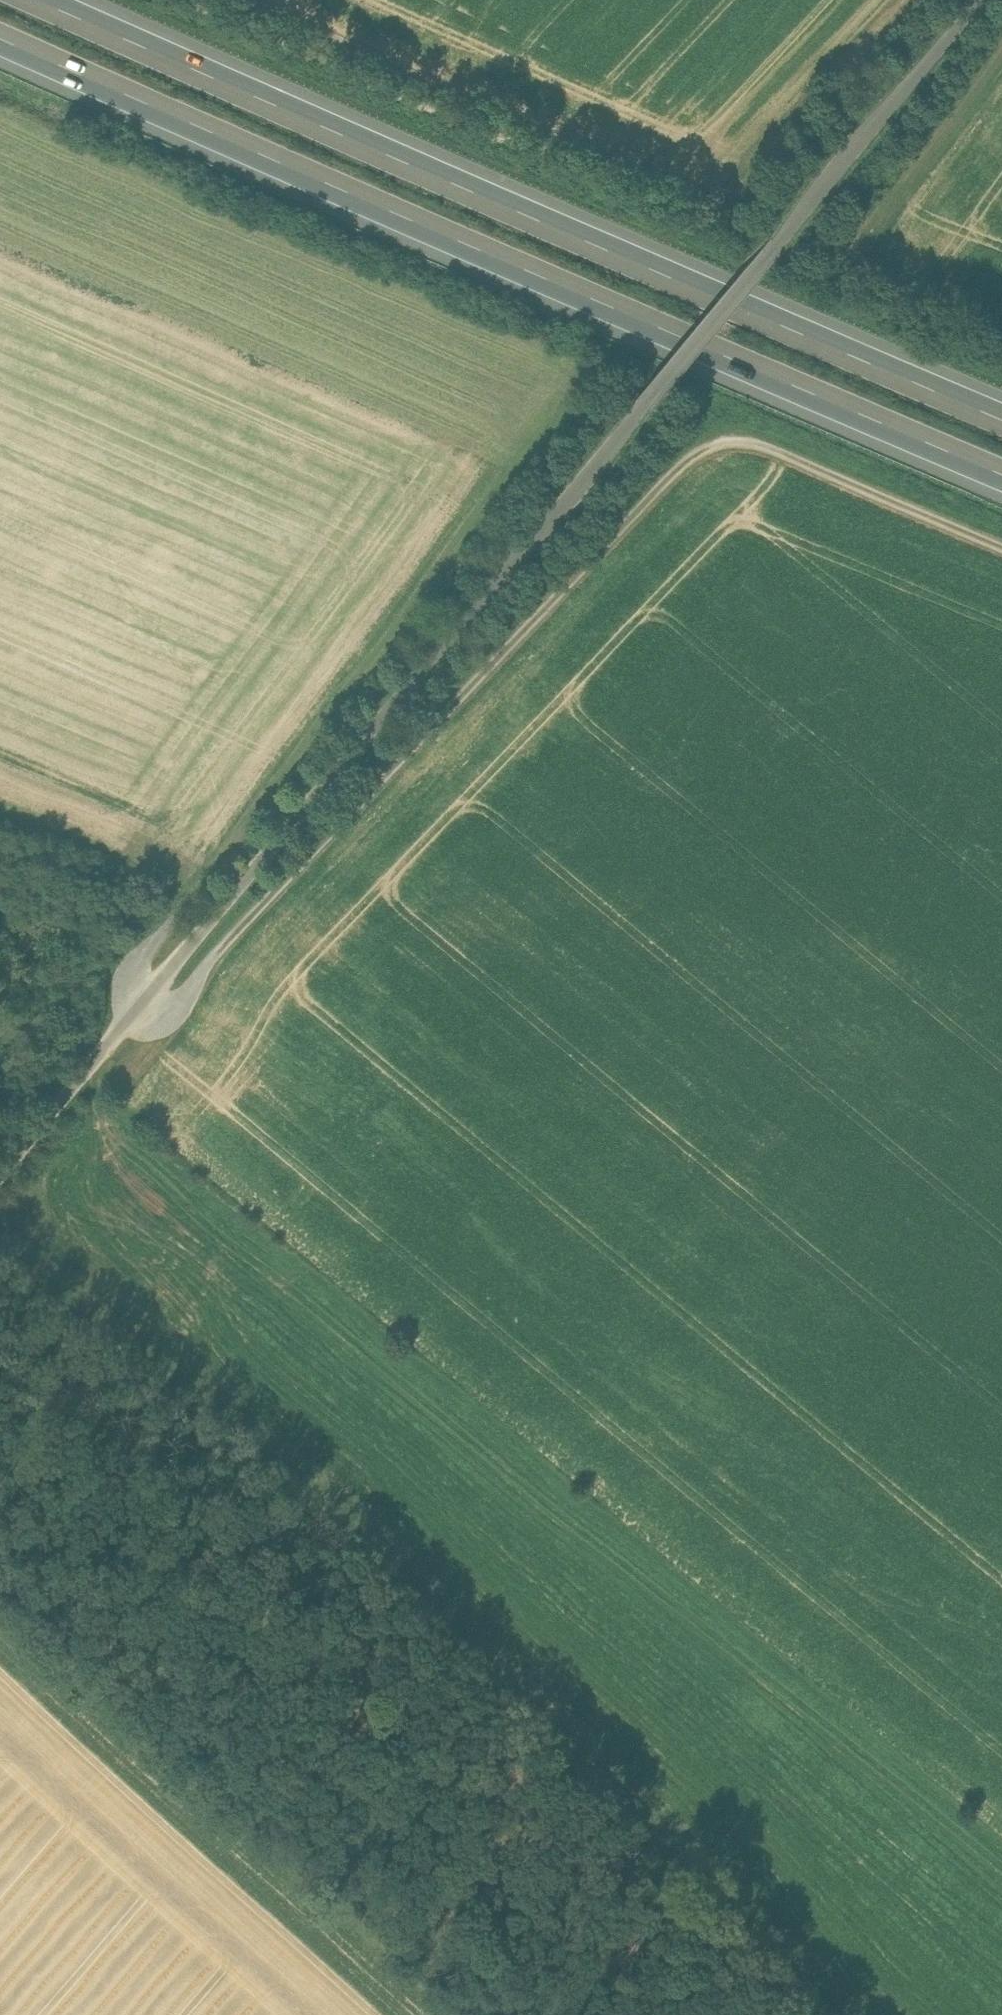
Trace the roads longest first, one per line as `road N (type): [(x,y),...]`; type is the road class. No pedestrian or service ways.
road 1 (track): [(1001,547),(764,447),(705,449),(216,954),(180,1006),(144,1005),(130,992),(132,965),(171,926),(579,374)]
road 2 (motorway): [(0,26),(1001,472)]
road 3 (motorway): [(1001,418),(55,0)]
road 4 (unclassified): [(0,1176),(585,479)]
road 5 (unclassified): [(972,0),(585,479)]

